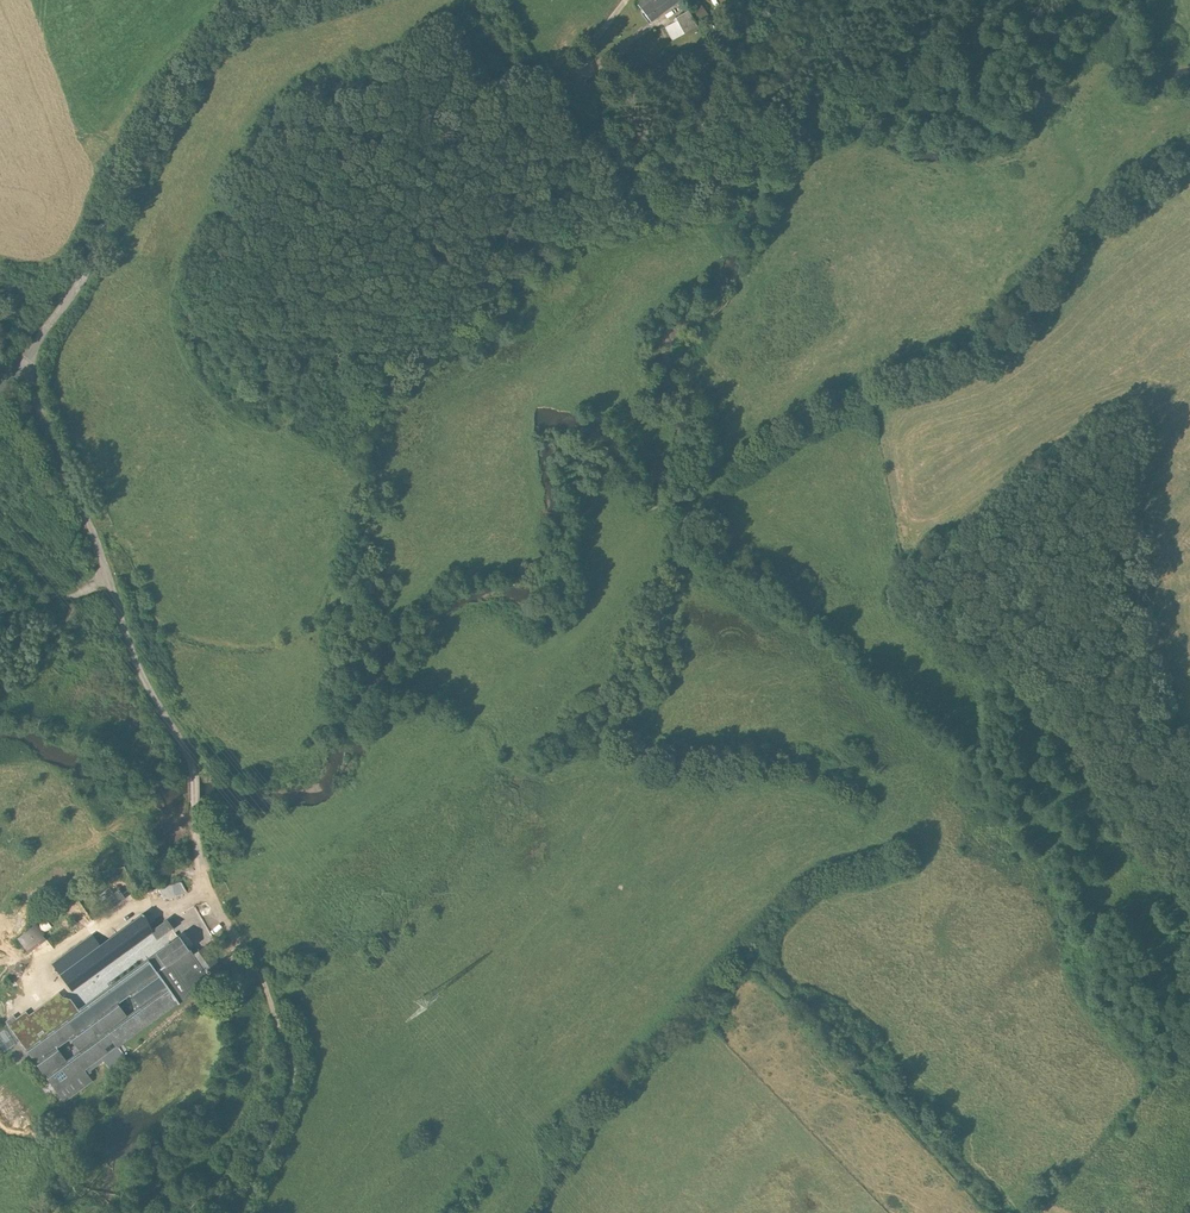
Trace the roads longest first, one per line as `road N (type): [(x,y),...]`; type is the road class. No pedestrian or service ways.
road 1 (track): [(112,581),(133,660),(193,775),(203,879),(259,968),(288,1039),(296,1077),(246,1212)]
road 2 (track): [(26,361),(112,581)]
road 3 (track): [(208,889),(175,907),(138,906),(92,927),(45,961),(28,990)]

